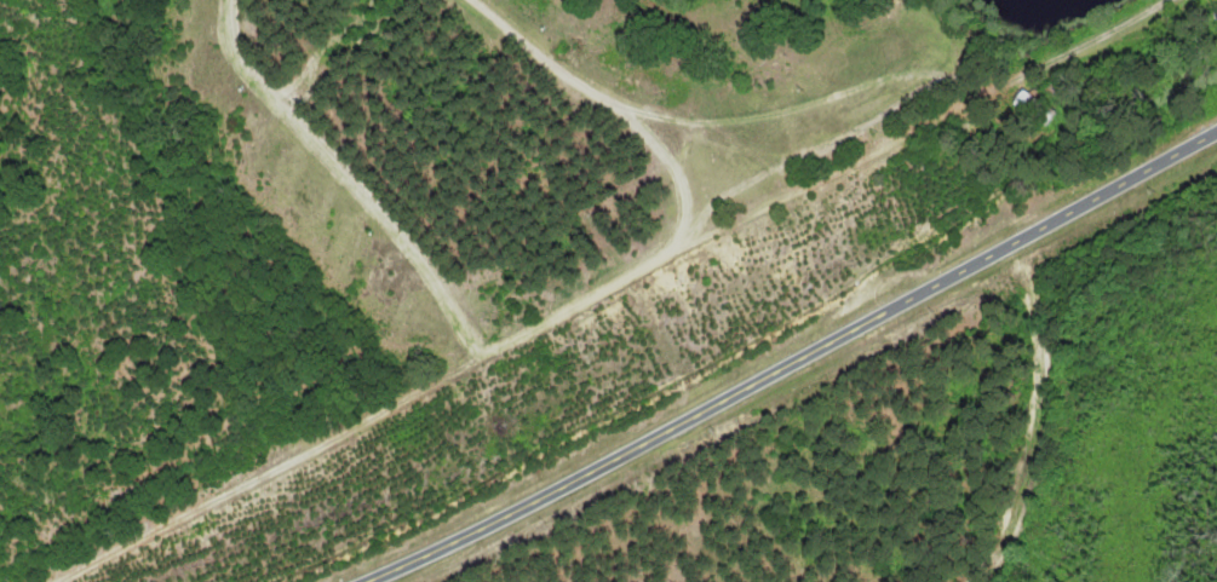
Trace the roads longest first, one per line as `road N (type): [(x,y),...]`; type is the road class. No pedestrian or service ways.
road 1 (residential): [(52,581),(234,494),(666,254),(964,104)]
road 2 (residential): [(1216,133),(530,503),(364,581)]
road 3 (residential): [(465,368),(472,334),(459,304),(295,109)]
road 4 (residential): [(1160,0),(964,104)]

